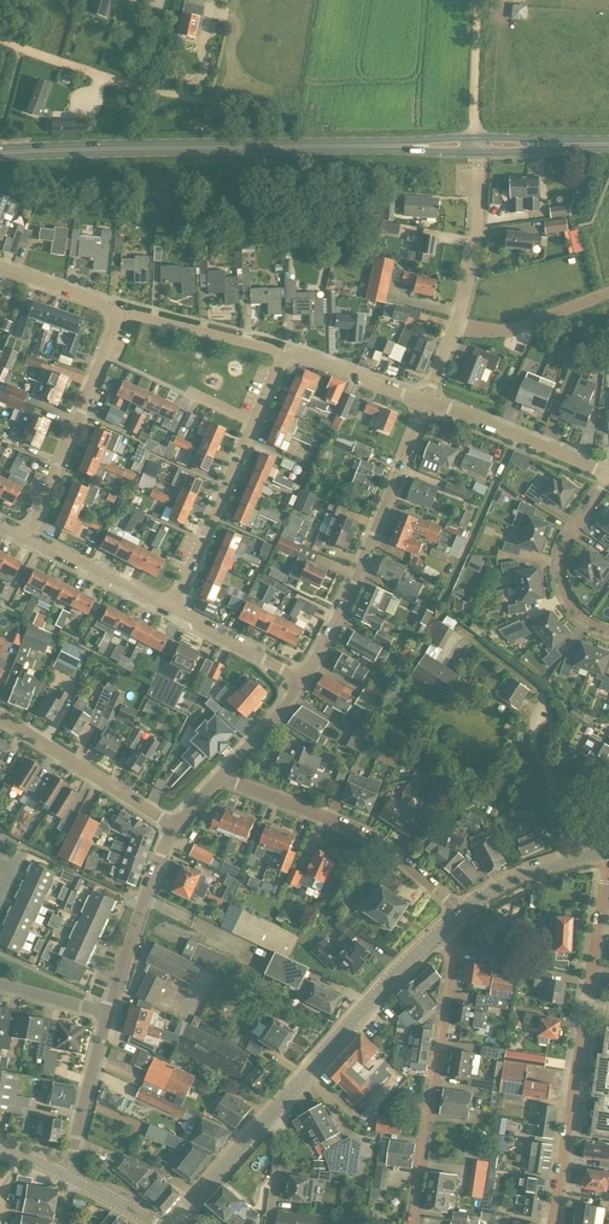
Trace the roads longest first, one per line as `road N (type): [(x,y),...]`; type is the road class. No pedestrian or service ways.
road 1 (primary): [(608,145),(0,152)]
road 2 (residential): [(305,678),(354,584),(426,400)]
road 3 (residential): [(412,1223),(455,945),(447,925)]
road 4 (residential): [(460,912),(367,836),(223,776)]
road 5 (tertiary): [(271,1114),(447,925)]
road 6 (residential): [(26,539),(115,323)]
road 7 (residential): [(552,1223),(586,1008)]
road 8 (residential): [(173,827),(0,717)]
road 9 (residential): [(172,608),(254,422)]
road 10 (residential): [(108,1013),(173,827)]
road 11 (residential): [(608,474),(426,400)]
road 12 (residential): [(608,480),(571,535),(561,575),(572,609),(608,634)]
road 13 (unclassified): [(0,39),(172,94)]
road 14 (residential): [(282,359),(130,315),(115,323)]
road 15 (residential): [(70,1178),(108,1013)]
road 16 (tertiary): [(460,912),(523,874),(608,851)]
road 17 (residential): [(172,608),(26,539)]
road 18 (residential): [(608,293),(516,330),(455,324)]
road 19 (residential): [(586,1008),(608,852)]
road 20 (residential): [(455,324),(475,230),(477,169)]
road 21 (residential): [(426,400),(306,356),(282,359)]
road 22 (residential): [(305,678),(172,608)]
road 23 (tertiary): [(173,1223),(271,1114)]
road 24 (track): [(476,146),(479,0)]
road 25 (residential): [(115,323),(113,310),(97,301),(0,266)]
road 26 (residential): [(223,776),(305,678)]

